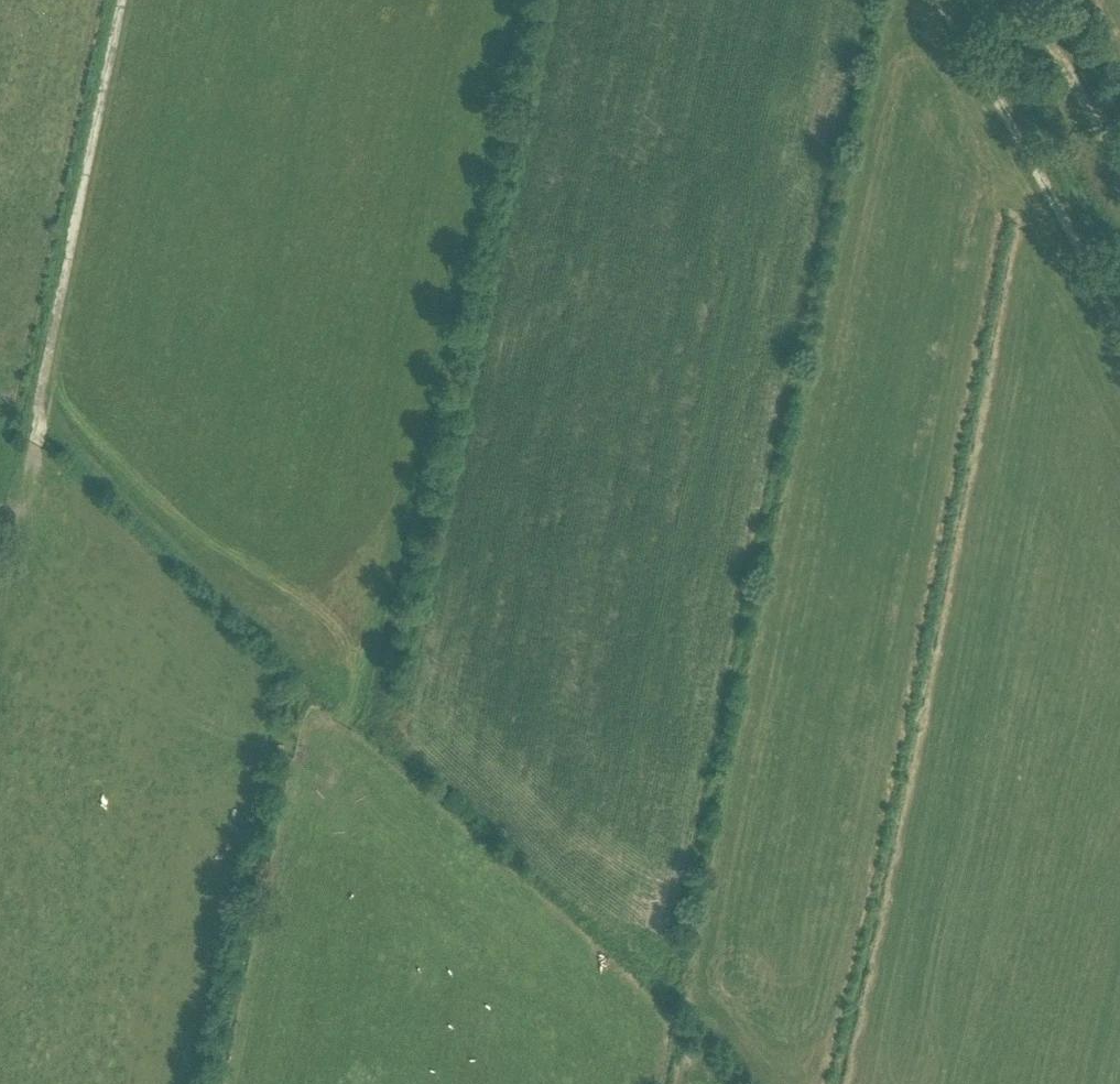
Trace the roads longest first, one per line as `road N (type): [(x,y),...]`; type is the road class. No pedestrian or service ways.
road 1 (track): [(35,426),(119,0)]
road 2 (track): [(1119,329),(939,0)]
road 3 (track): [(1119,196),(1021,0)]

